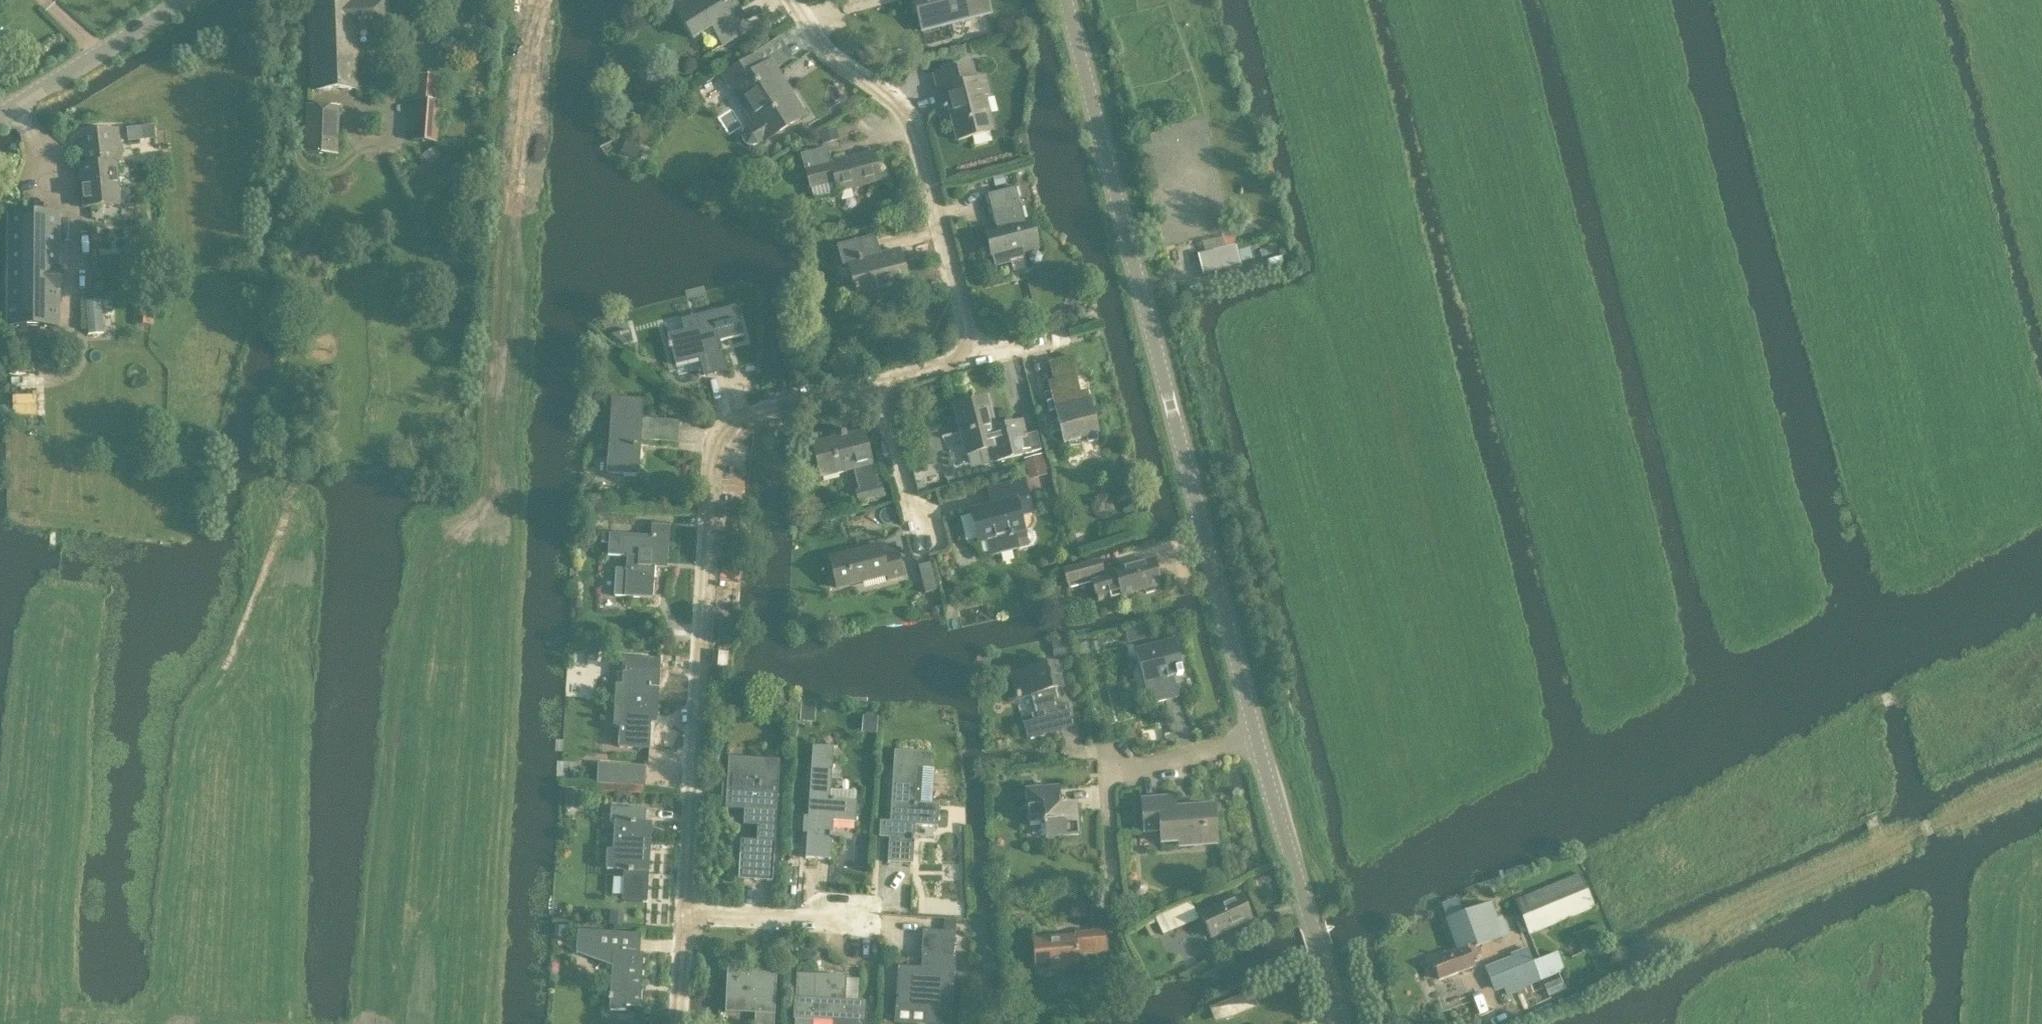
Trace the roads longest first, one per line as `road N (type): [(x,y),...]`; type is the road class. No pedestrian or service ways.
road 1 (tertiary): [(1339,1023),(1255,735),(1067,0)]
road 2 (residential): [(685,914),(711,438),(726,425),(878,384)]
road 3 (track): [(1545,1004),(2041,778)]
road 4 (residential): [(973,359),(921,140),(902,107),(823,49),(792,0)]
road 5 (tertiary): [(0,111),(180,0)]
road 6 (residential): [(685,914),(877,922)]
road 7 (residential): [(916,540),(878,384)]

